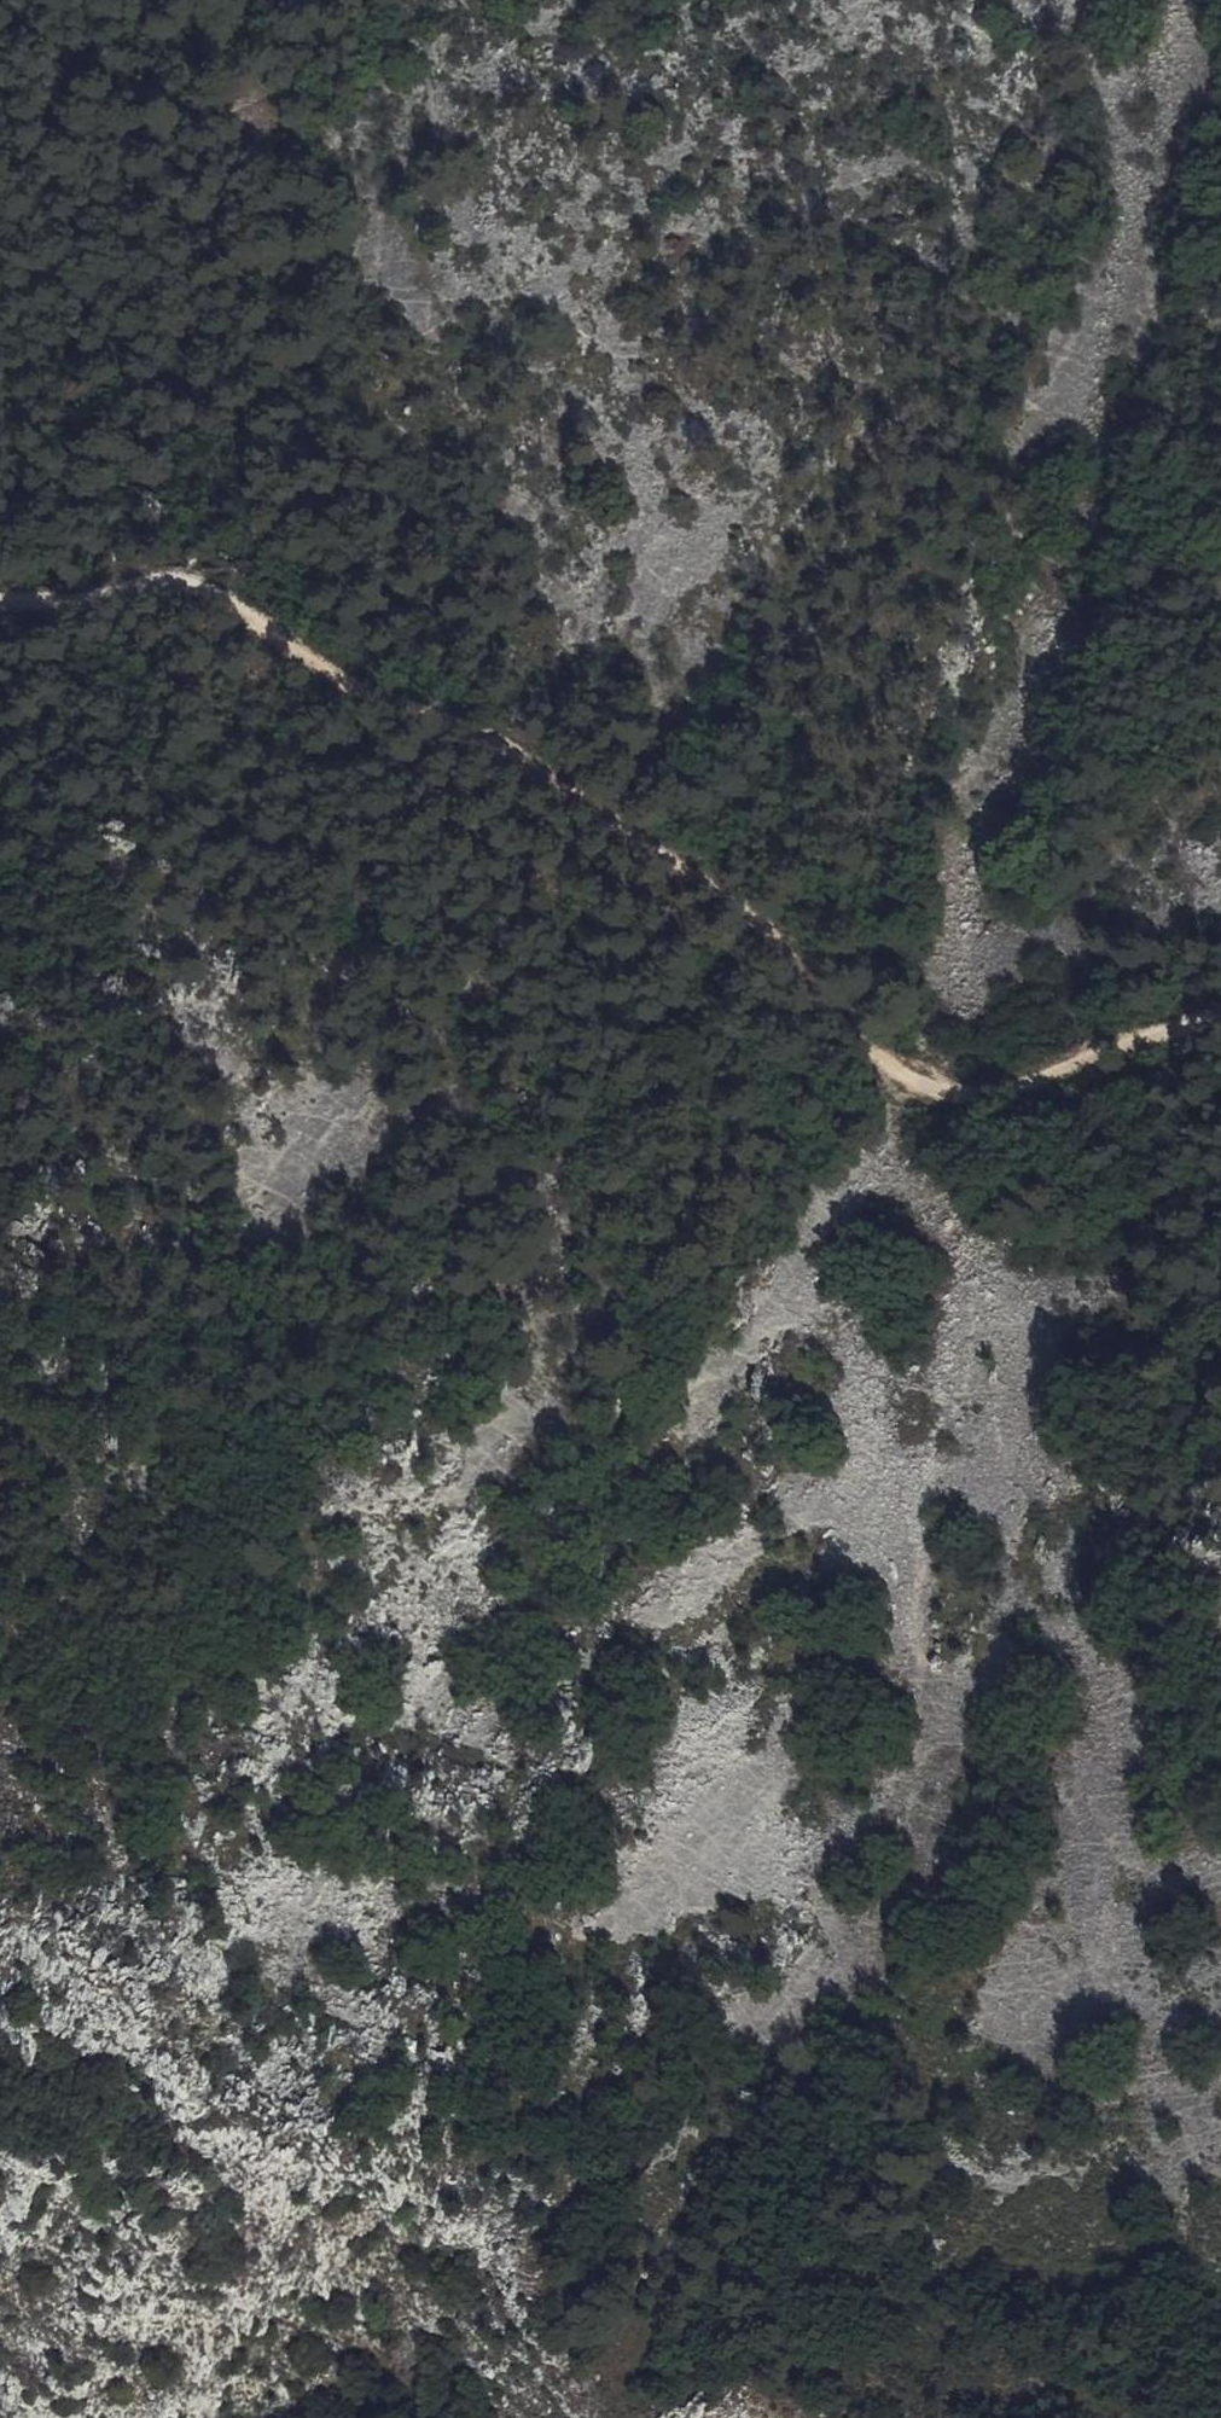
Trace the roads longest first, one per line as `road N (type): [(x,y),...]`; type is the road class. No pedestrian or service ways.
road 1 (track): [(0,601),(143,588),(219,598),(286,647),(384,699),(480,735),(715,889),(908,1081),(972,1096),(1144,1041),(1220,1026)]

